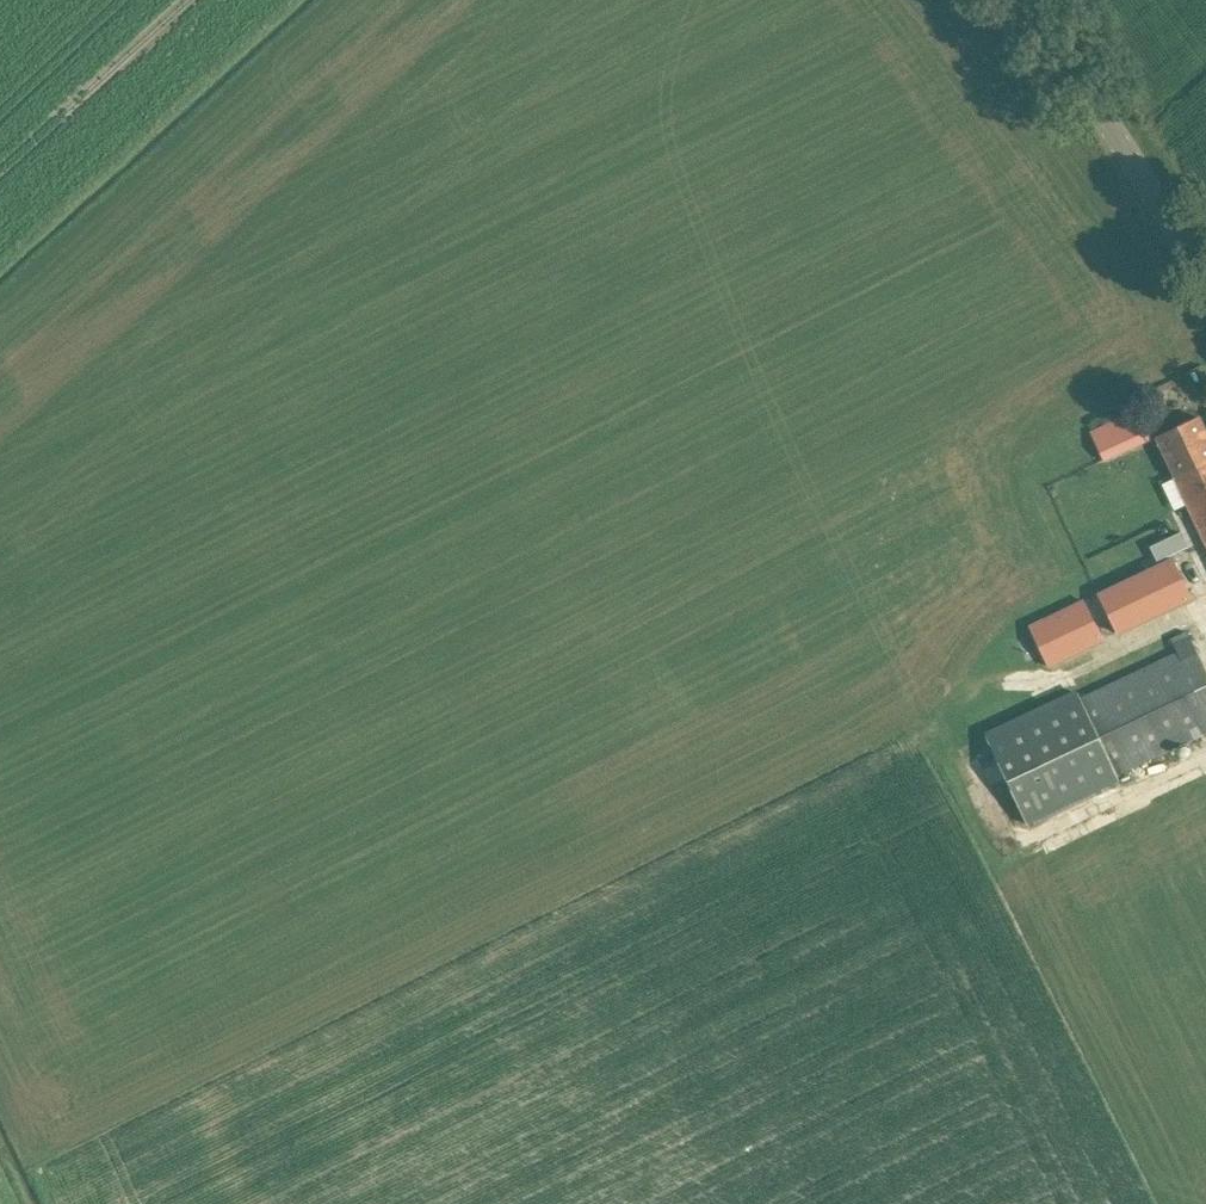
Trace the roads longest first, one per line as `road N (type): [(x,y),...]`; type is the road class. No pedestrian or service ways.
road 1 (track): [(199,1065),(984,683),(1058,683)]
road 2 (tertiary): [(1205,273),(1029,0)]

